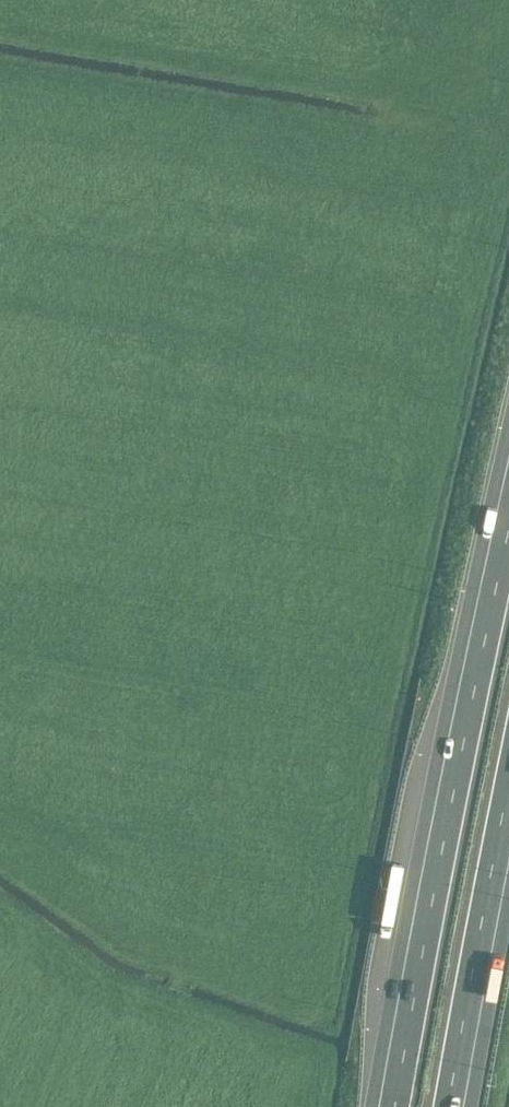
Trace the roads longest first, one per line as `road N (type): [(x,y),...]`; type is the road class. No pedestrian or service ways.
road 1 (motorway): [(508,482),(383,1106)]
road 2 (motorway): [(458,1106),(508,822)]

